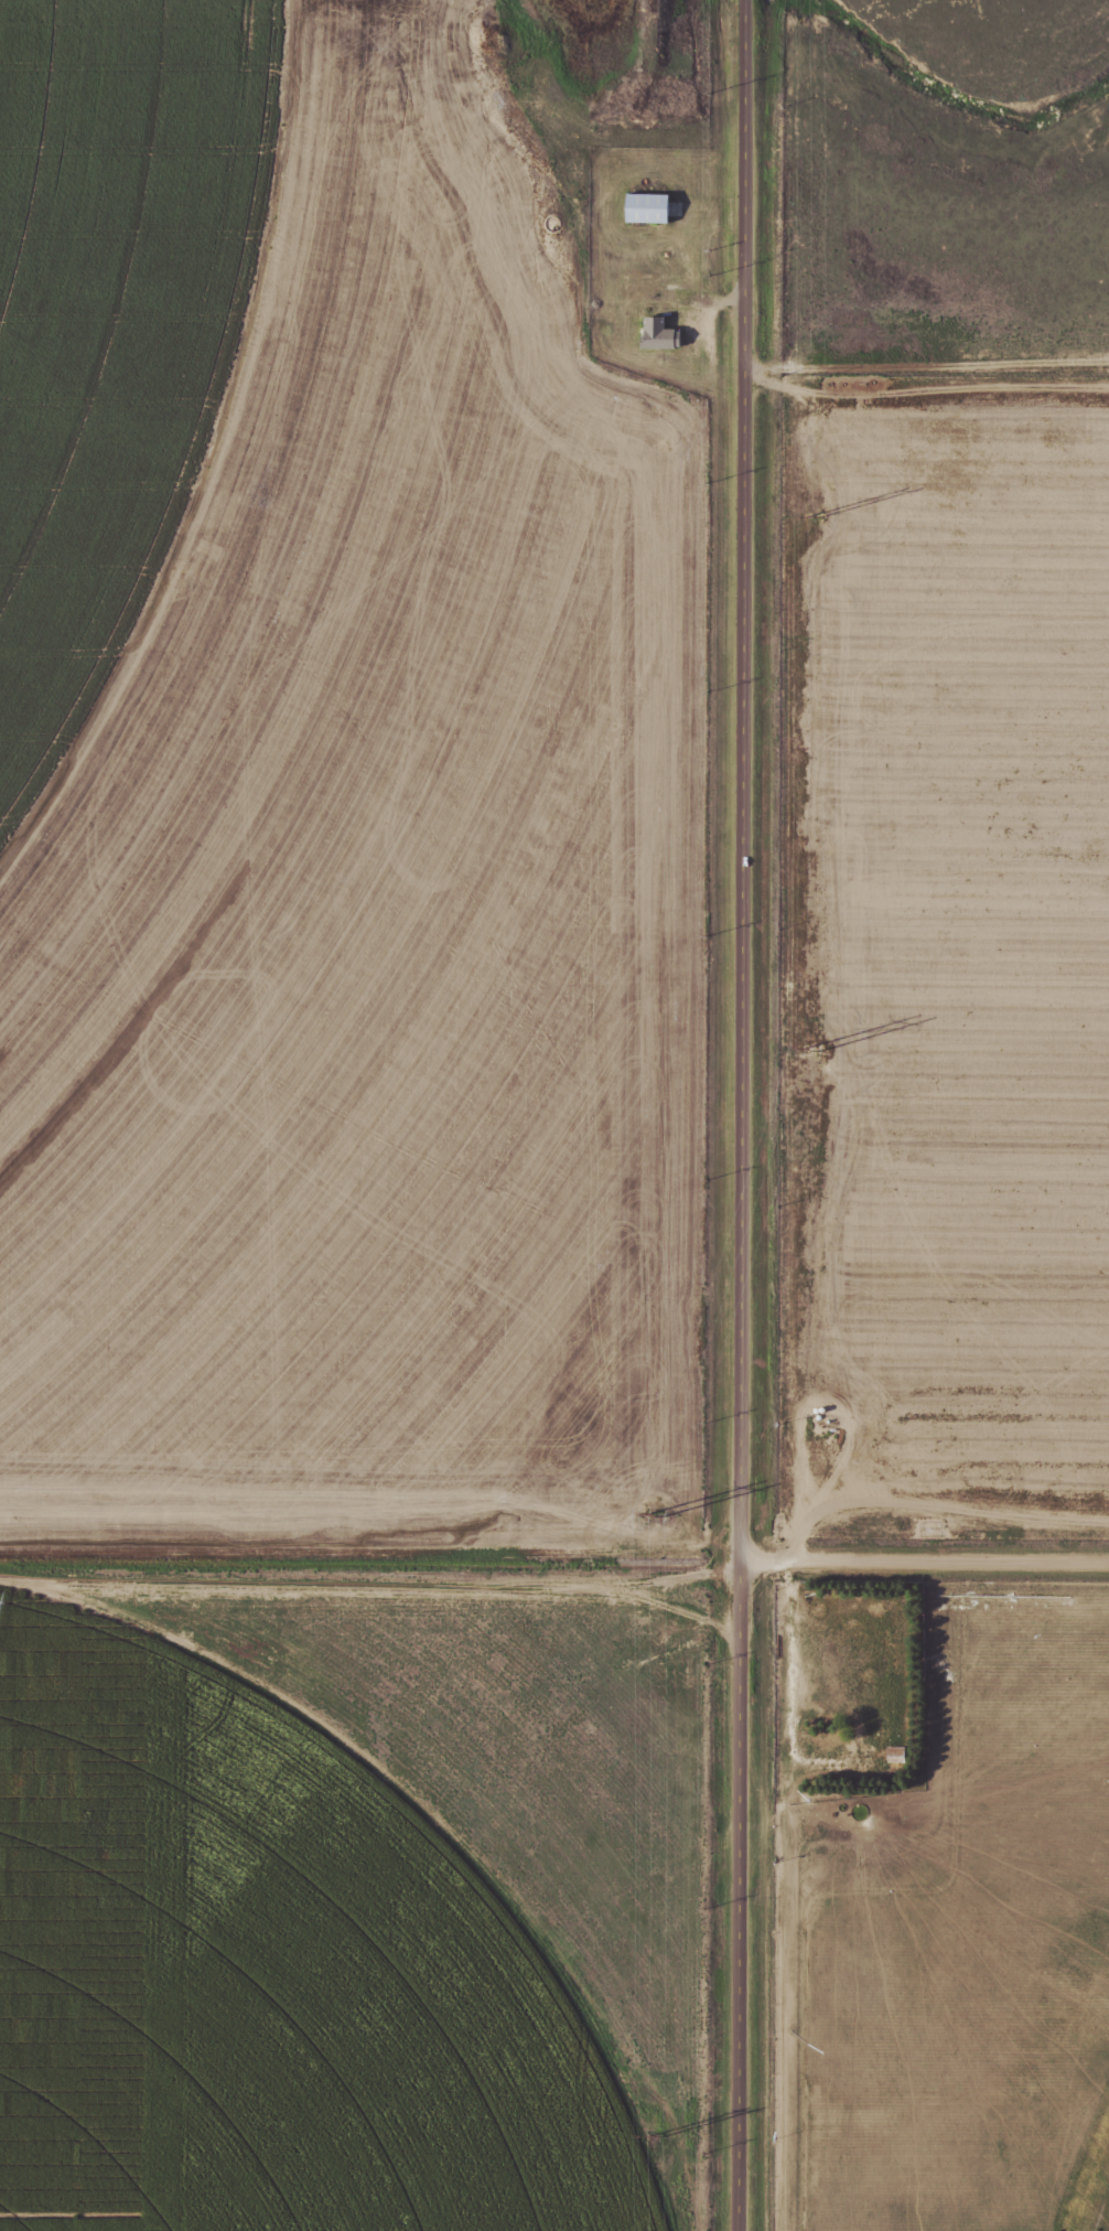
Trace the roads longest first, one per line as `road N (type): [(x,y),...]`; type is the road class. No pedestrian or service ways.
road 1 (secondary): [(741,2230),(749,0)]
road 2 (residential): [(1108,1563),(743,1562)]

